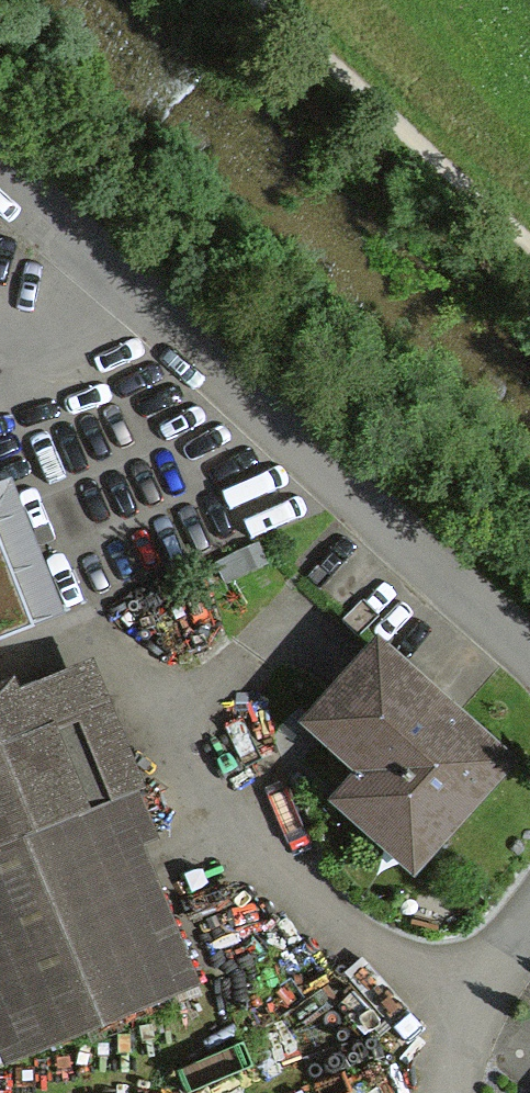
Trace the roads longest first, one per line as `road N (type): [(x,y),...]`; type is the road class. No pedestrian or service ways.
road 1 (residential): [(529,659),(0,176)]
road 2 (track): [(529,242),(258,0)]
road 3 (residential): [(448,1092),(493,958),(529,916)]

